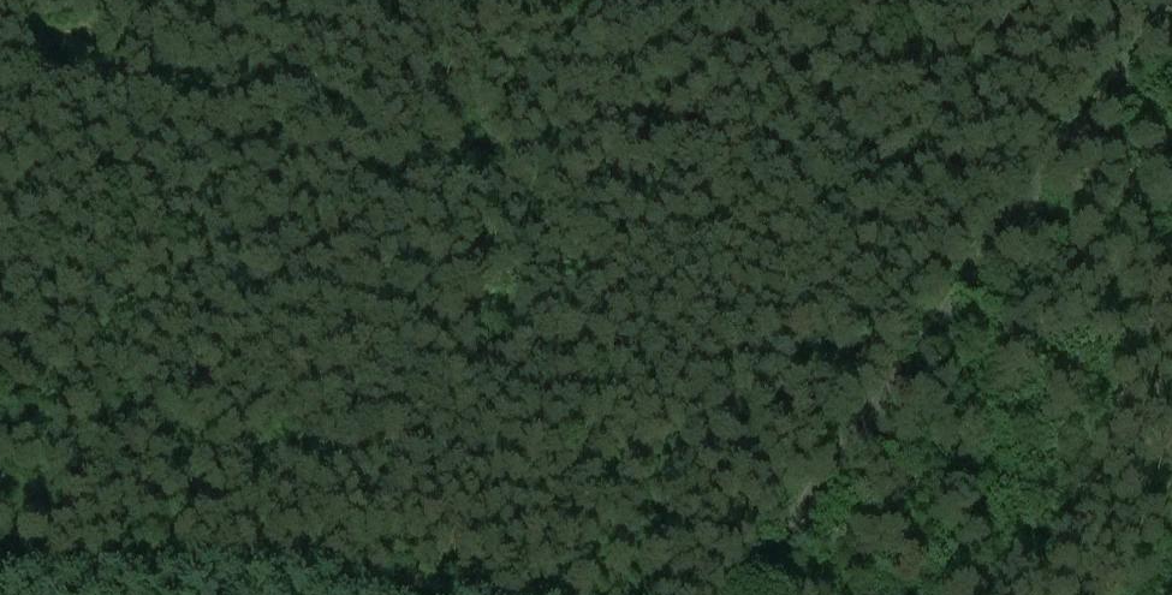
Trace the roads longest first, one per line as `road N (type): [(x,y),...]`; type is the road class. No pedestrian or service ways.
road 1 (residential): [(1171,8),(743,594)]

